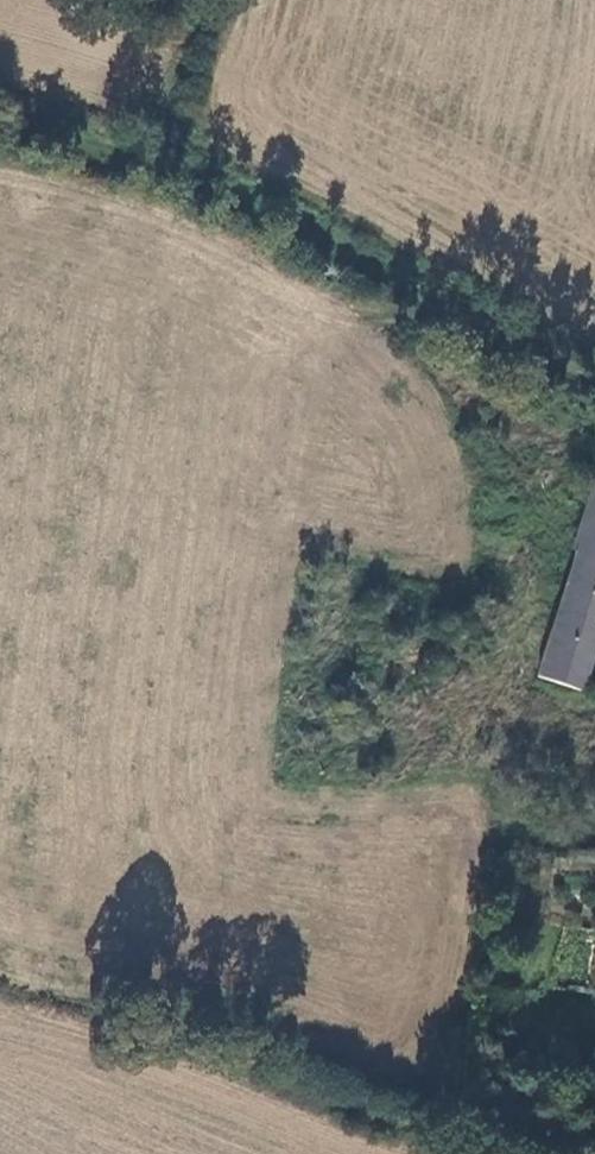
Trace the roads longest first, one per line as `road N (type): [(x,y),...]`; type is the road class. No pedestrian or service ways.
road 1 (track): [(0,115),(59,132),(439,302),(594,381)]

